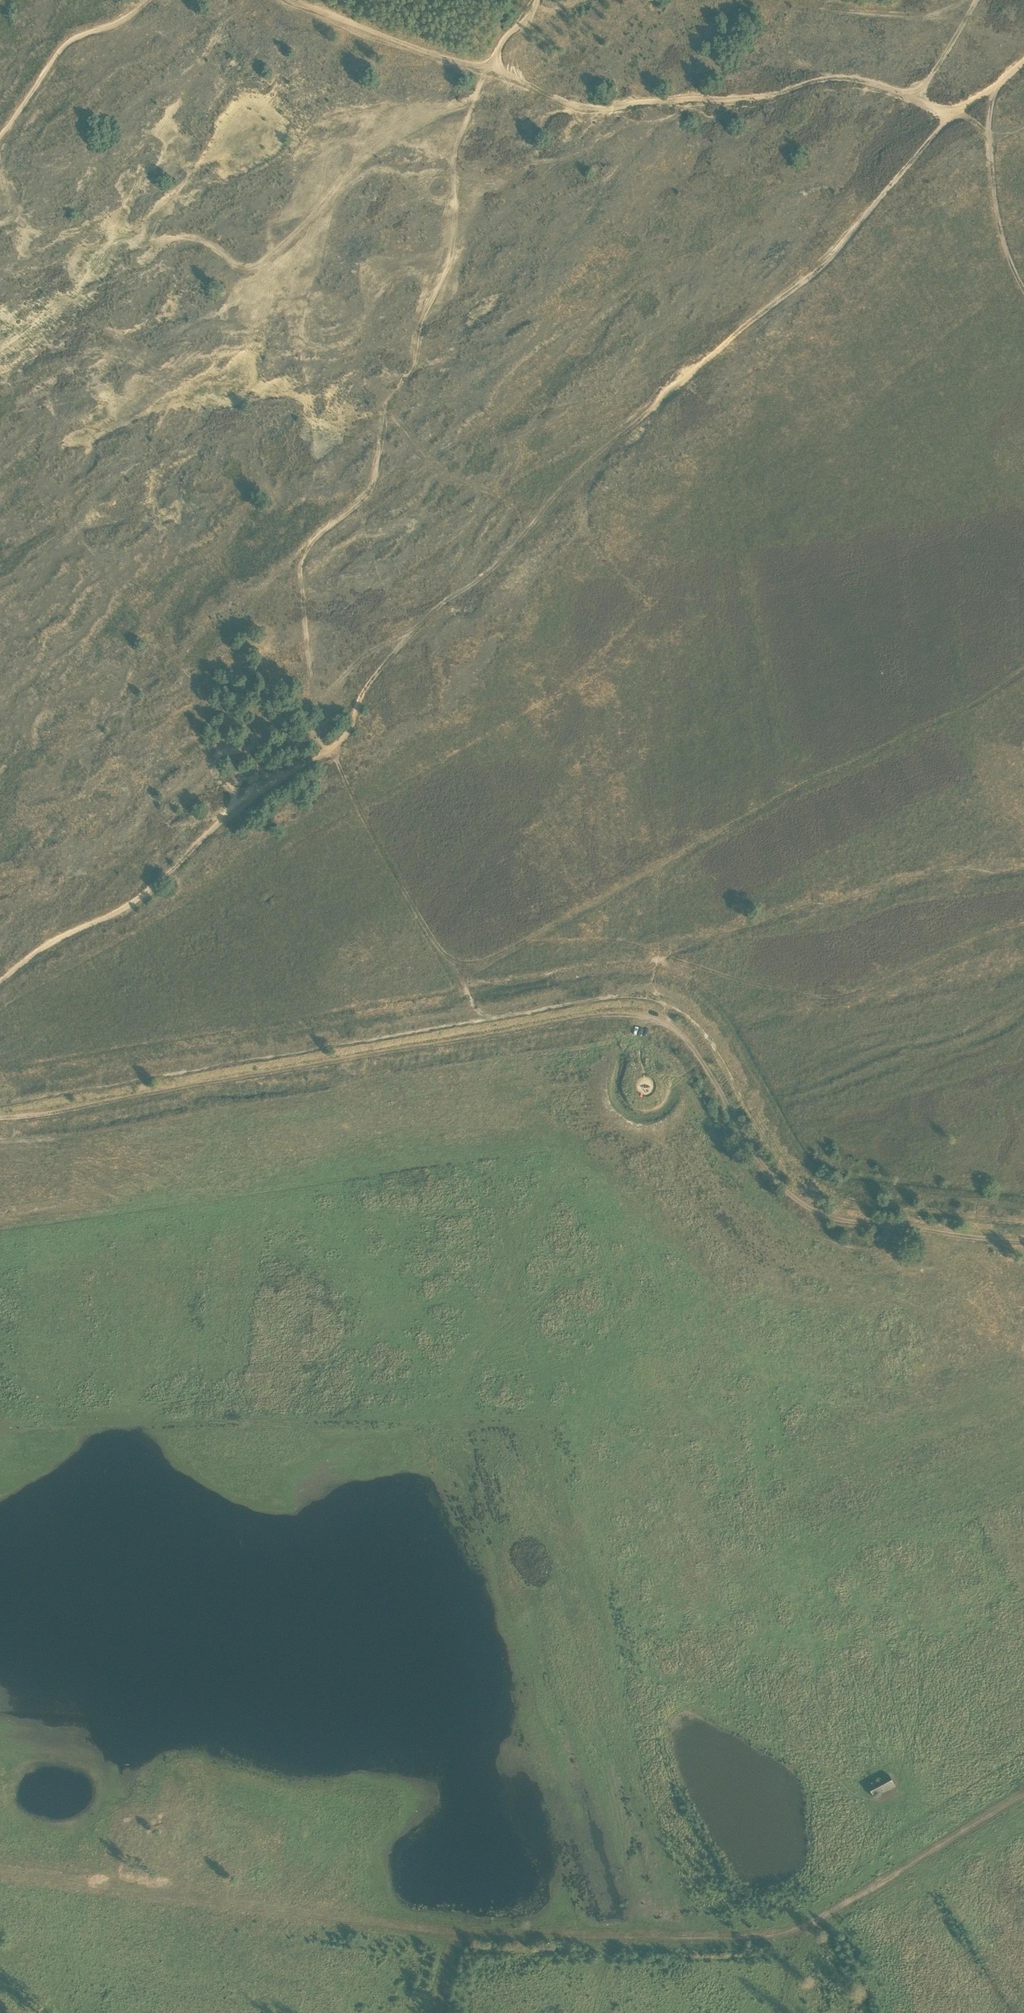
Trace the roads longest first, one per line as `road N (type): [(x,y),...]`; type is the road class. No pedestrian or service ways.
road 1 (track): [(1023,1241),(848,1219),(812,1206),(762,1161),(689,1039),(631,1010),(0,1114)]
road 2 (track): [(1023,63),(927,144),(811,274),(621,435),(503,562),(435,608),(372,684),(350,723)]
road 3 (track): [(326,752),(439,951),(476,963),(1023,672)]
road 4 (track): [(988,130),(852,77),(774,93),(610,106),(569,105),(493,67)]
road 5 (track): [(0,981),(162,877),(272,785),(326,752),(350,723)]
road 6 (track): [(726,345),(775,340),(877,307),(931,275),(1009,262)]
road 7 (track): [(538,0),(502,38),(493,67),(301,0)]
road 8 (track): [(151,0),(124,22),(65,45),(0,137)]
road 9 (track): [(766,0),(857,16),(920,15),(972,0)]
road 10 (track): [(994,91),(988,130),(999,227),(1023,293)]

